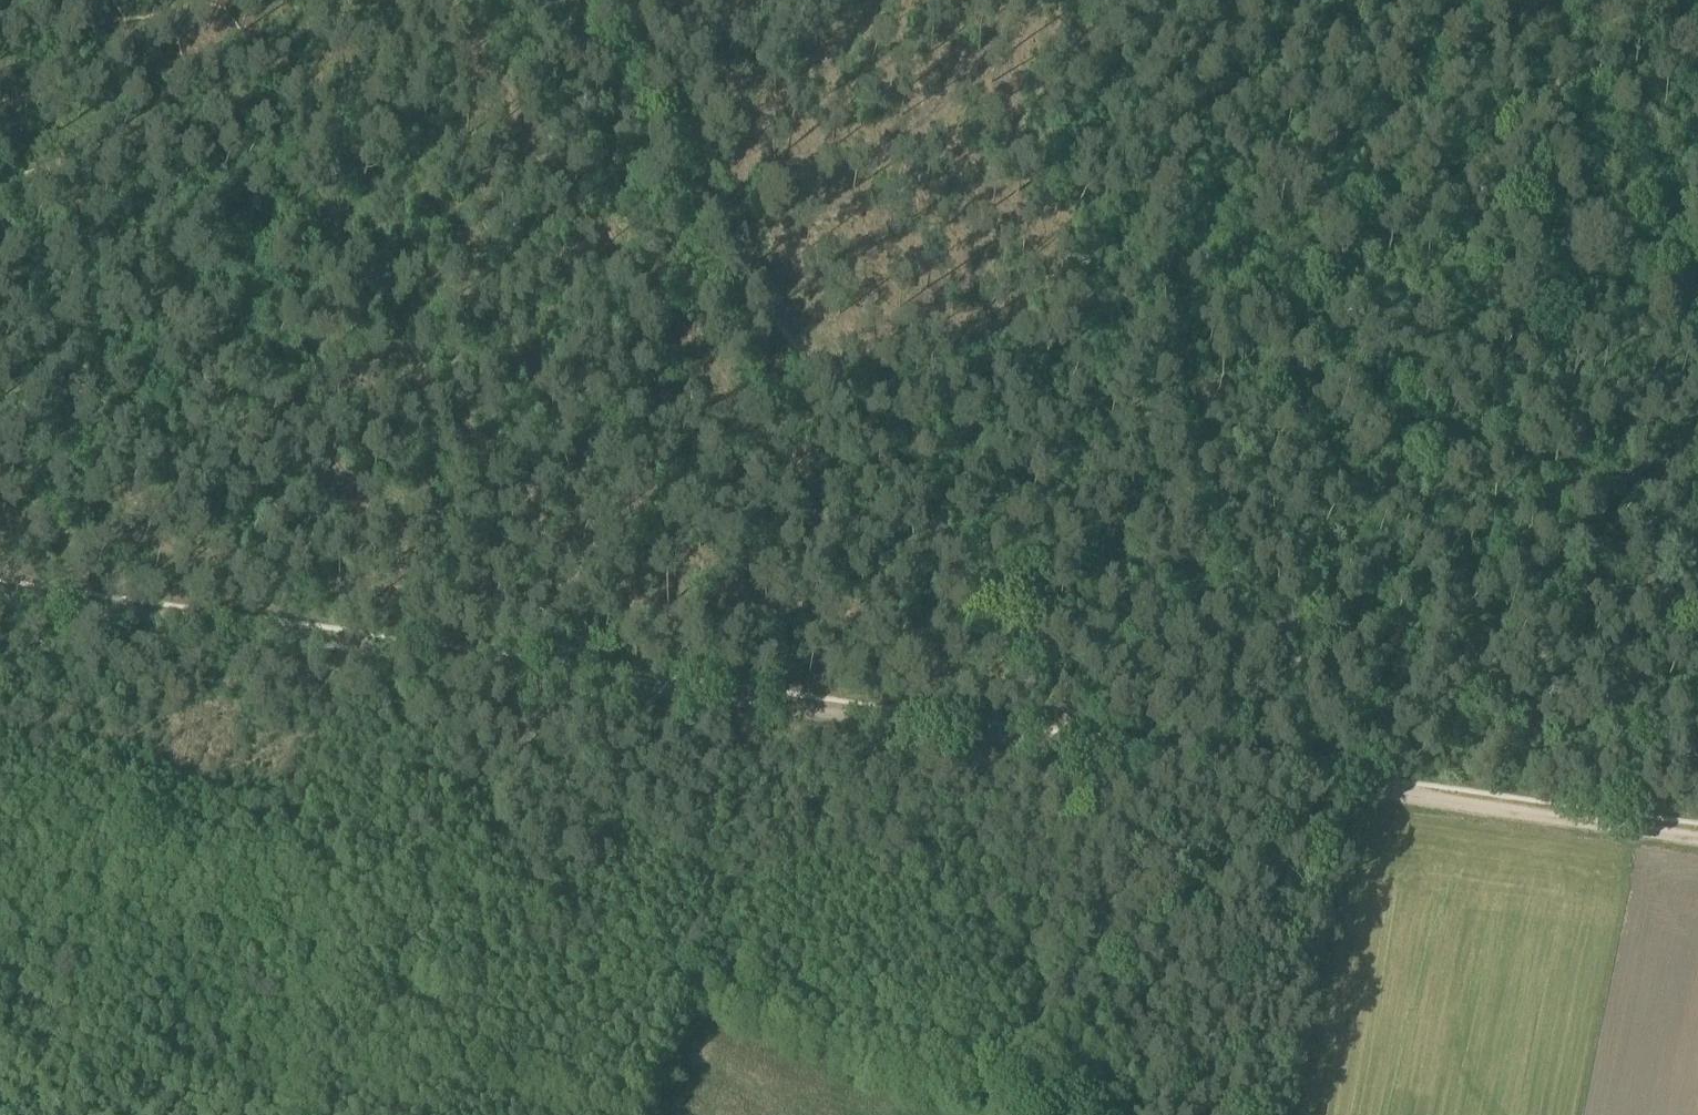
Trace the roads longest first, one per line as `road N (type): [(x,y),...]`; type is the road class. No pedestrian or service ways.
road 1 (track): [(0,594),(1098,749)]
road 2 (track): [(1098,749),(1042,654),(556,0)]
road 3 (track): [(1098,749),(1697,839)]

